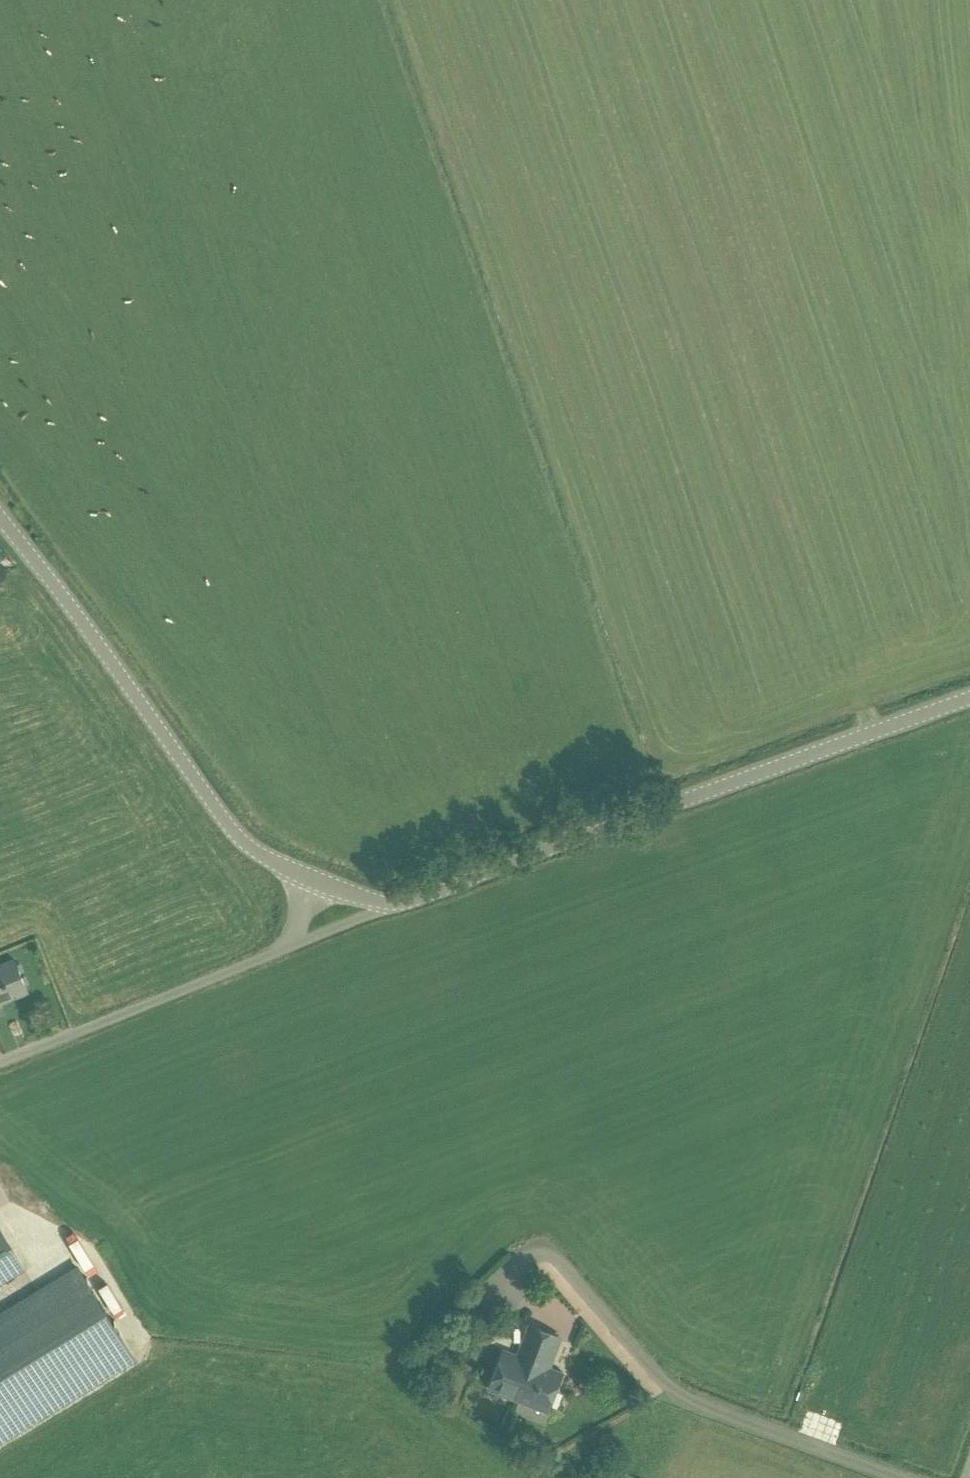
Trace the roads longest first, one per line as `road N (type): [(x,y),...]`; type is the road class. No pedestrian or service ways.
road 1 (unclassified): [(404,906),(969,698)]
road 2 (unclassified): [(0,515),(233,831),(311,882)]
road 3 (unclassified): [(0,1063),(292,948)]

